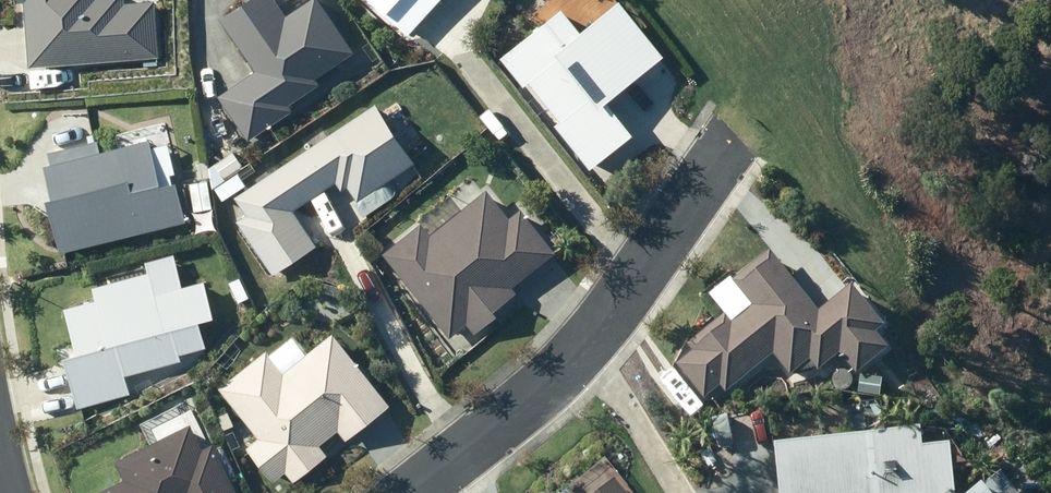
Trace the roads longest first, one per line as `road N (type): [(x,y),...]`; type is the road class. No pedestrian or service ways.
road 1 (residential): [(407,492),(578,357),(738,123)]

